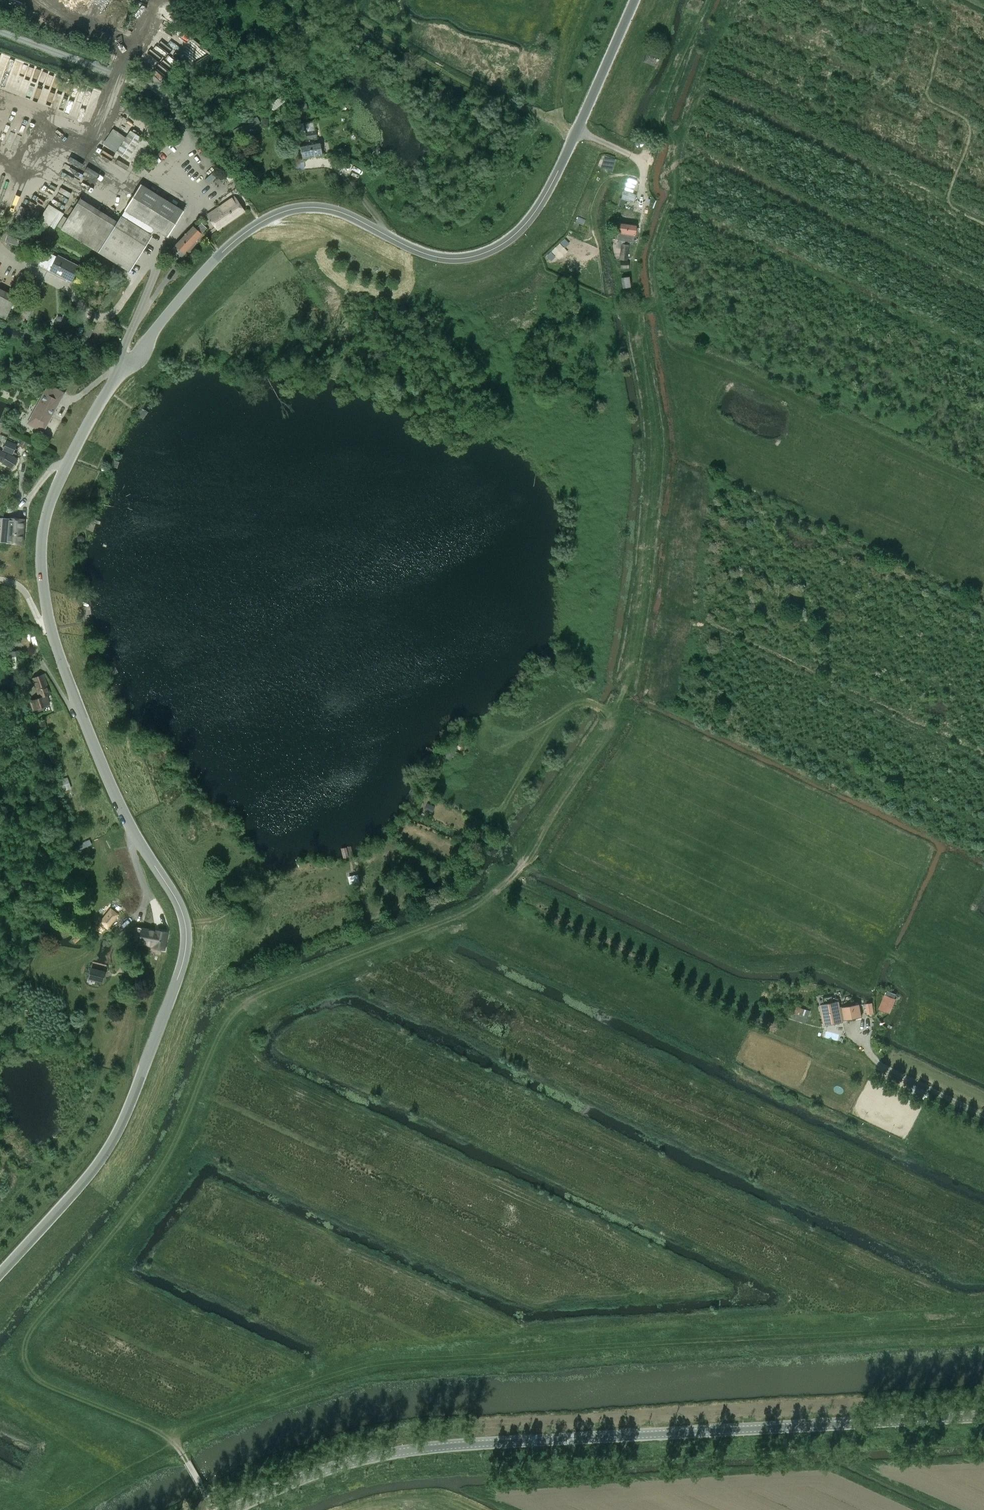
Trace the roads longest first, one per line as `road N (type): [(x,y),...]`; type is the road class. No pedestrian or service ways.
road 1 (unclassified): [(0,1271),(101,1156),(183,953),(176,908),(115,802),(47,614),(40,538),(65,466),(155,327),(219,254),(269,218),(319,209),(434,260),(474,258),(512,238),(548,187),(633,0)]
road 2 (track): [(611,715),(524,863),(482,905),(328,966),(229,1017),(170,1158),(33,1326),(24,1345),(28,1368),(42,1382),(176,1443)]
road 3 (unclassified): [(231,1509),(345,1463),(408,1449),(983,1414)]
road 4 (track): [(638,311),(662,444),(625,685),(611,715),(586,702),(563,715),(501,810)]
road 5 (track): [(983,286),(663,129),(682,54),(708,0)]
road 6 (track): [(658,302),(638,311),(642,161),(576,131)]
road 7 (unclassified): [(983,1111),(855,1048)]

